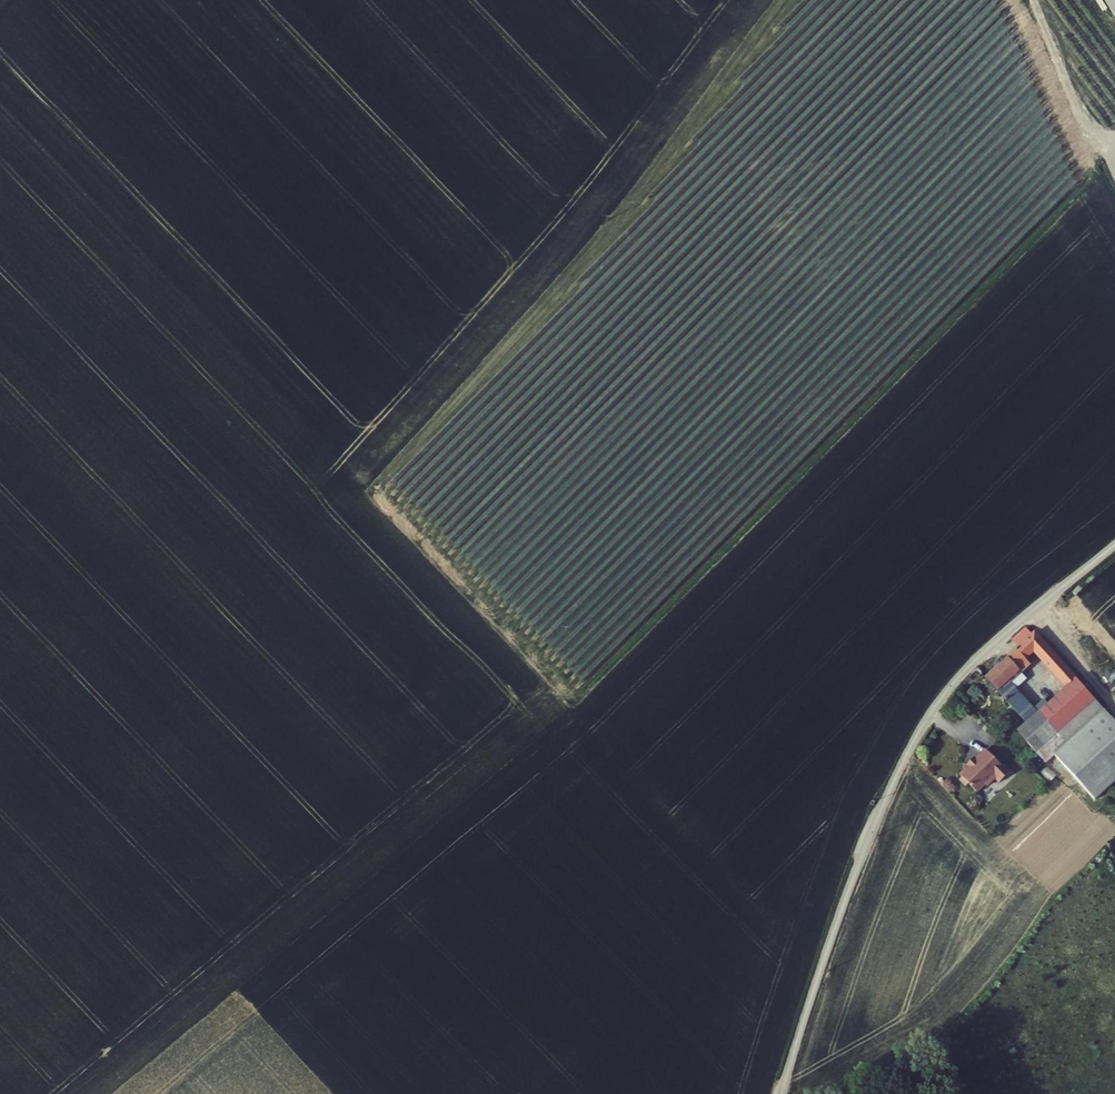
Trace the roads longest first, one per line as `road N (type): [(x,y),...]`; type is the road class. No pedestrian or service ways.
road 1 (unclassified): [(783,1093),(835,925),(920,729),(974,661),(1114,544)]
road 2 (unclassified): [(1114,173),(1031,0)]

